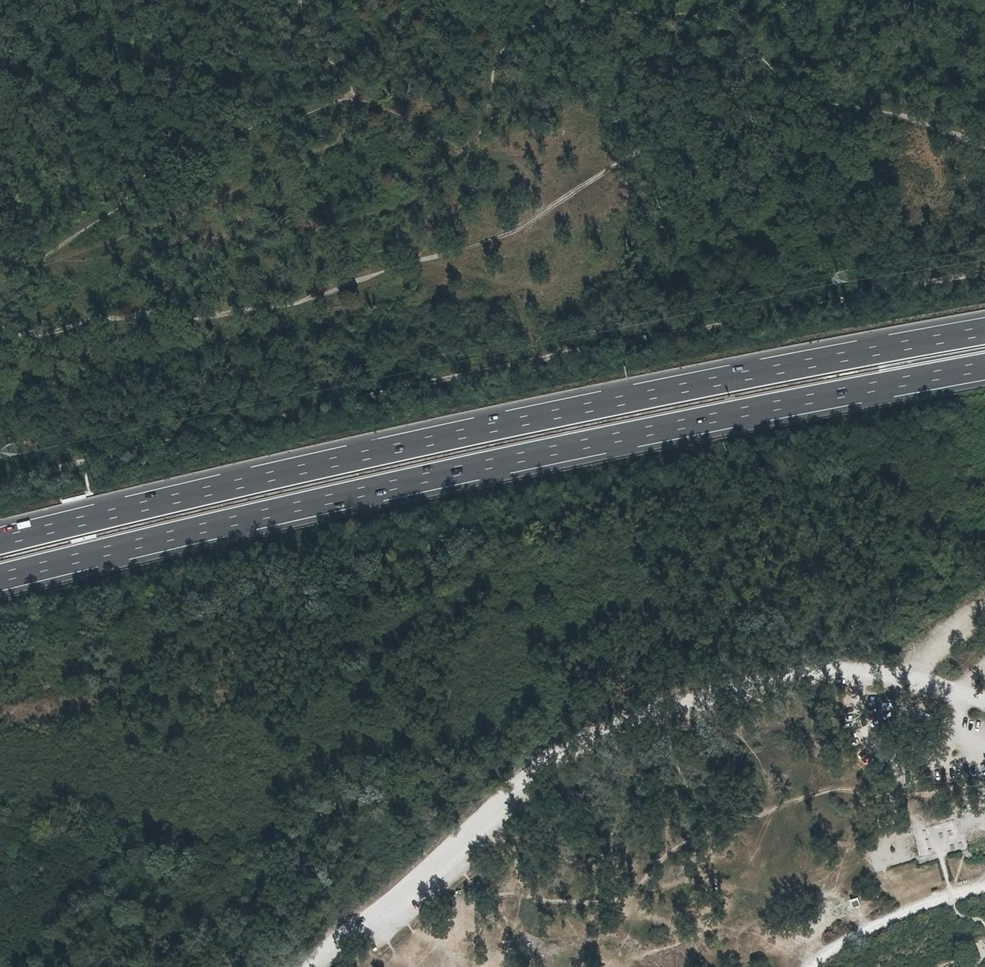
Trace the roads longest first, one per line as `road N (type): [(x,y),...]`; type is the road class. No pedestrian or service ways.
road 1 (track): [(984,273),(0,485)]
road 2 (motorway): [(0,578),(323,501),(984,368)]
road 3 (motorway): [(984,332),(318,467),(0,542)]
road 4 (track): [(323,966),(532,778),(616,728),(804,674),(910,680),(984,703)]

